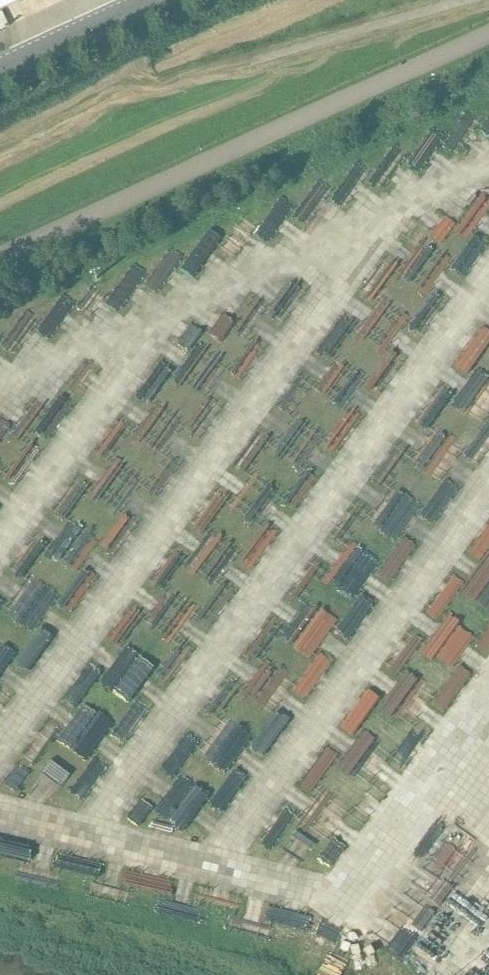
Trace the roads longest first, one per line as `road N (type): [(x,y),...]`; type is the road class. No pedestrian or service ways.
road 1 (tertiary): [(488,34),(0,258)]
road 2 (unclassified): [(0,67),(145,0)]

